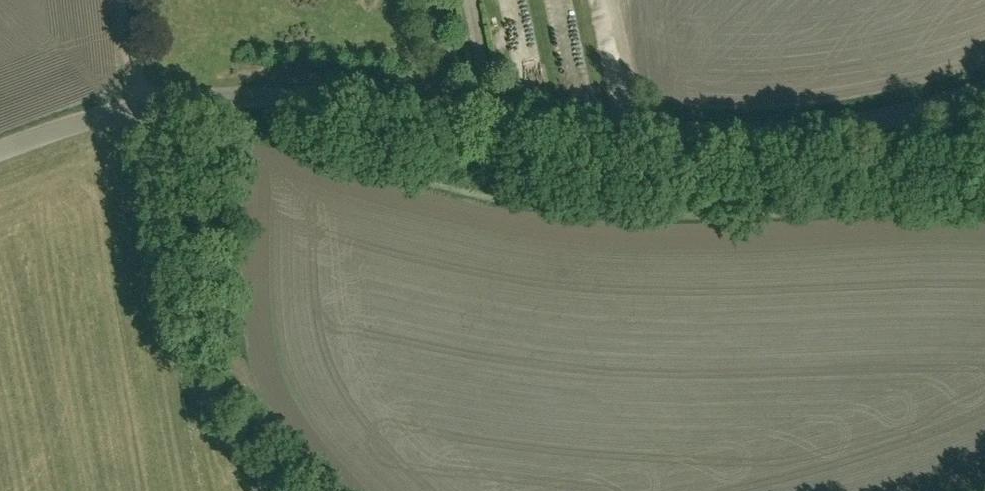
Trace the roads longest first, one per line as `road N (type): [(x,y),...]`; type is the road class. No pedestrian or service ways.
road 1 (tertiary): [(0,150),(138,95),(230,86),(400,97),(586,121),(812,127),(984,95)]

